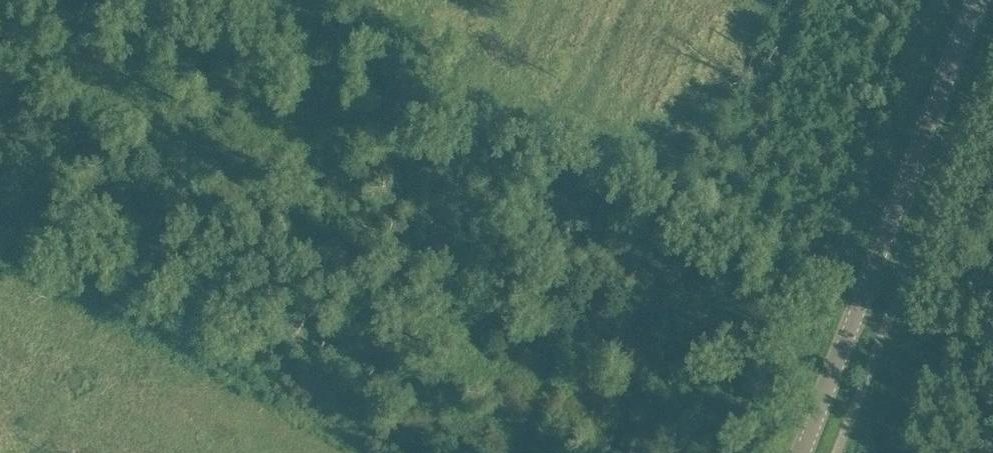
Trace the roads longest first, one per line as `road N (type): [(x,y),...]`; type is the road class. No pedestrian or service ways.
road 1 (tertiary): [(798,452),(980,0)]

